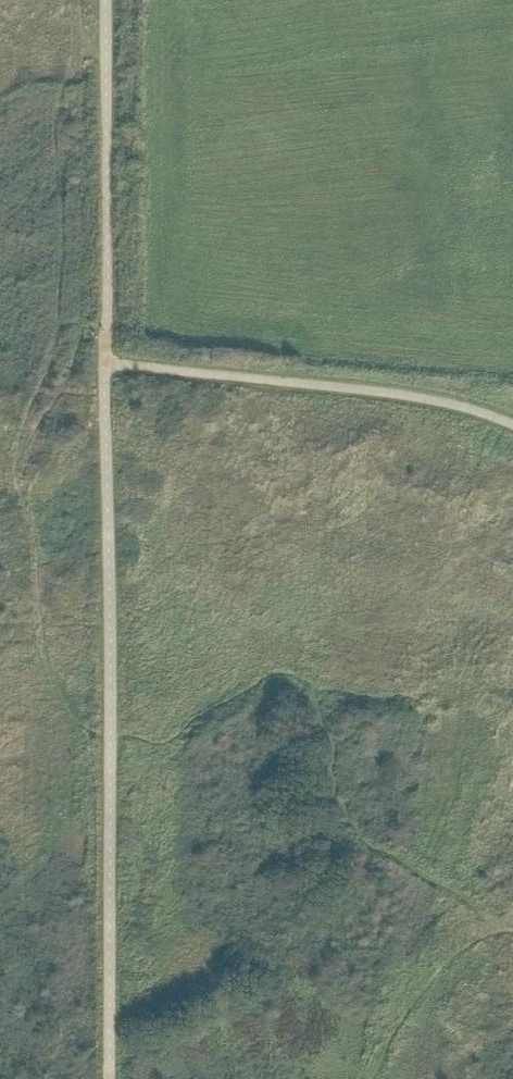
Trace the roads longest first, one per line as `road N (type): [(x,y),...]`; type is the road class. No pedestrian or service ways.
road 1 (track): [(367,1078),(428,970),(451,945),(506,920)]

